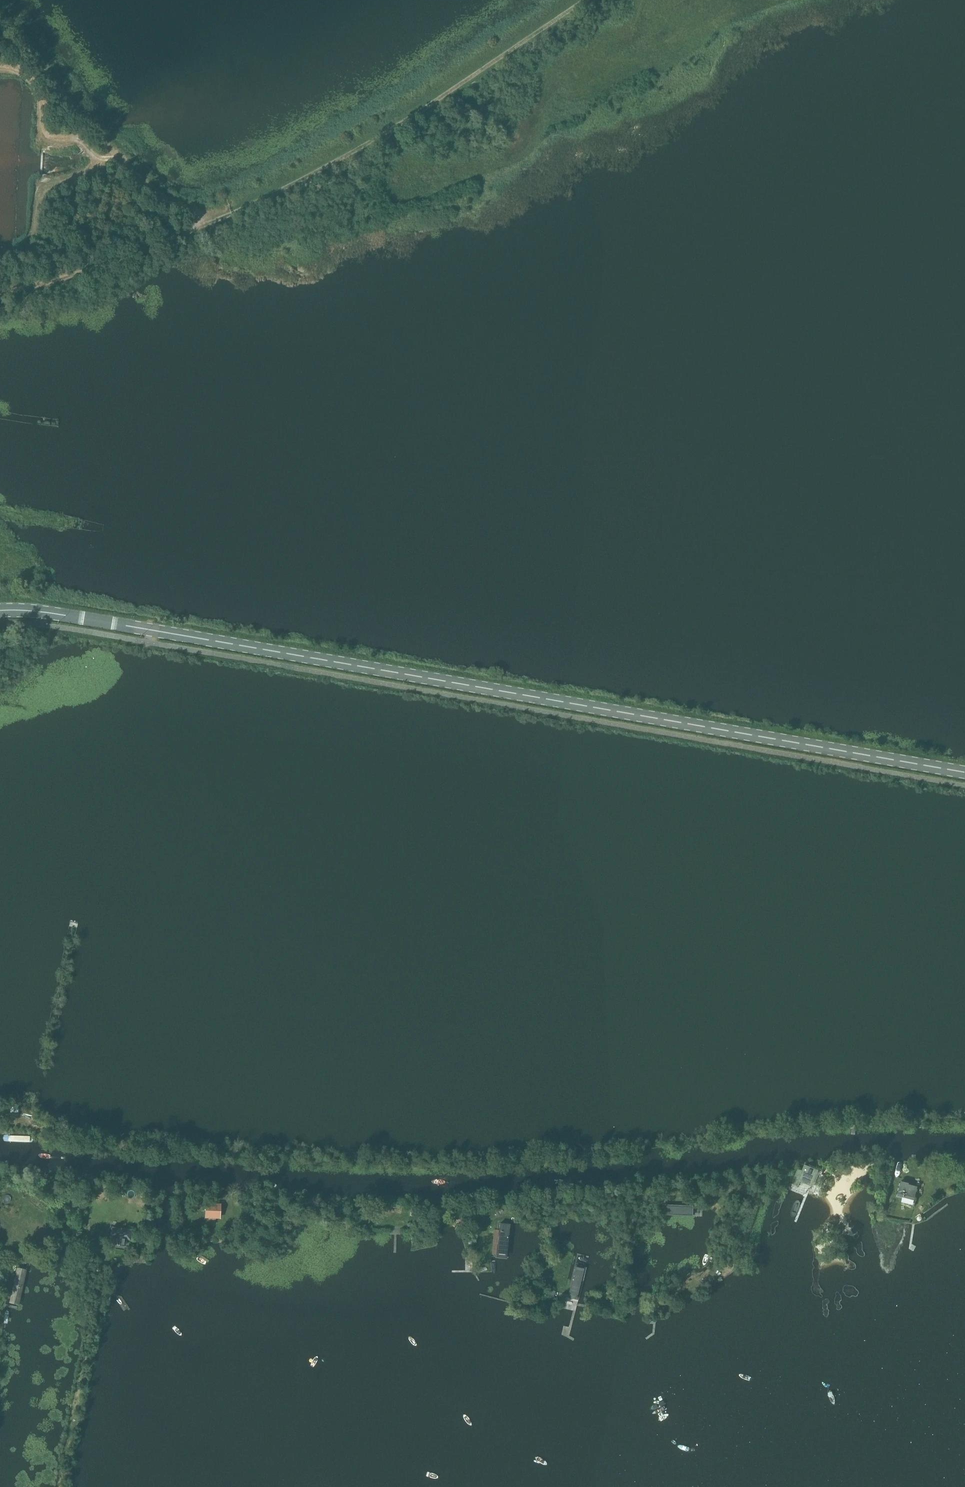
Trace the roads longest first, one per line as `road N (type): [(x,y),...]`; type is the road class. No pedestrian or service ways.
road 1 (secondary): [(964,773),(54,614),(0,611)]
road 2 (track): [(13,23),(133,170),(202,221)]

